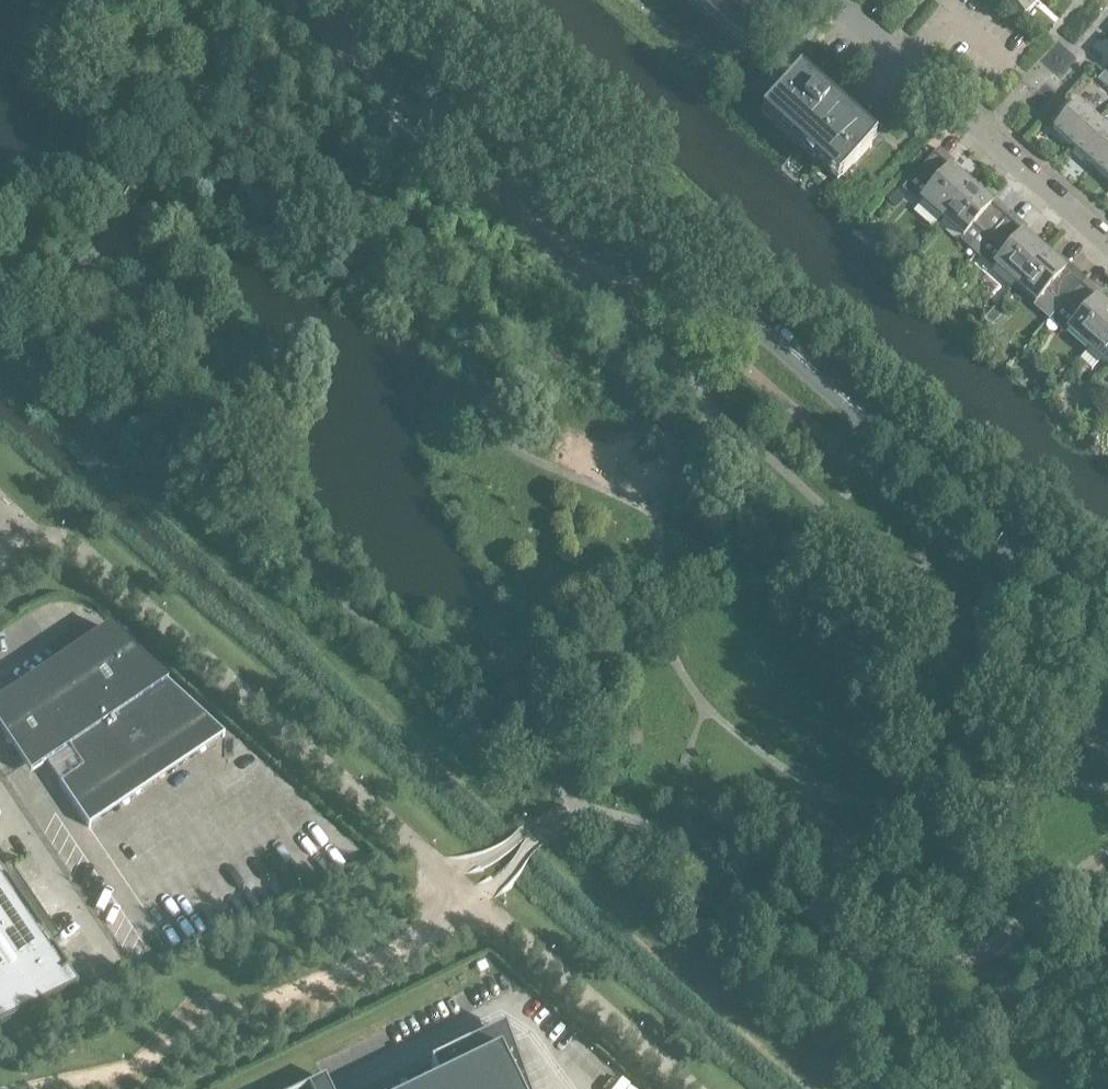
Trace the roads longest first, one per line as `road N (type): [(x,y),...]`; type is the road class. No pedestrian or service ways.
road 1 (tertiary): [(1107,631),(398,0)]
road 2 (residential): [(1107,244),(837,0)]

